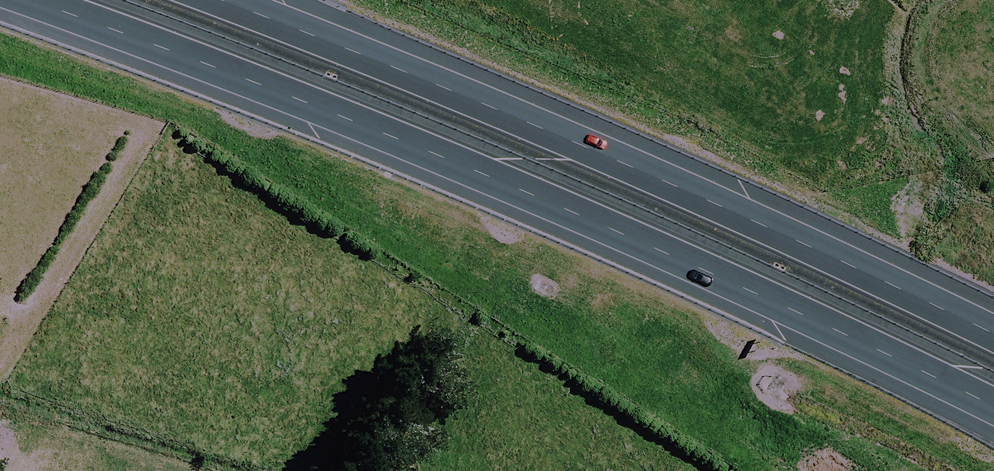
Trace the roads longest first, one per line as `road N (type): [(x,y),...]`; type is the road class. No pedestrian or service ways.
road 1 (motorway): [(993,411),(772,297),(265,89),(6,0)]
road 2 (motorway): [(219,0),(801,232),(993,331)]

